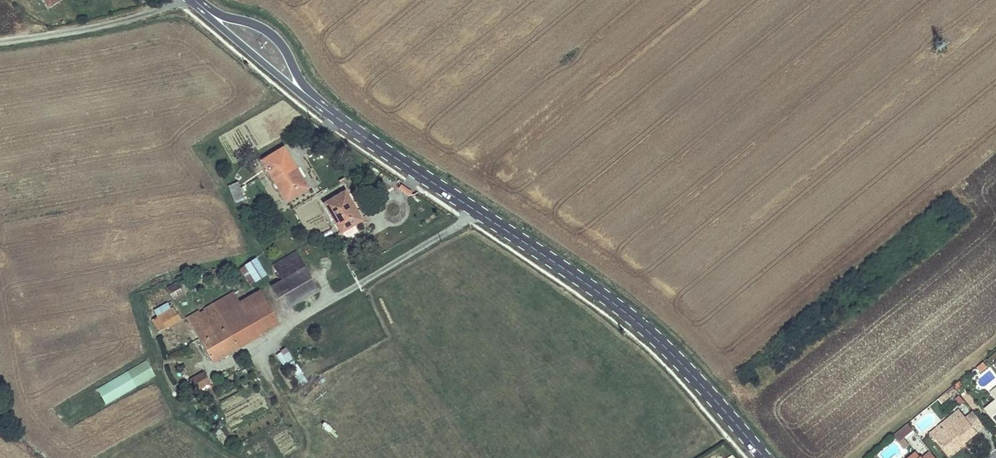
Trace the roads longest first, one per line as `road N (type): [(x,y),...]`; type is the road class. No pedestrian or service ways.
road 1 (secondary): [(328,111),(657,339),(762,457)]
road 2 (track): [(177,0),(111,24),(0,43)]
road 3 (secondary): [(328,111),(274,34),(196,0)]
road 4 (secondary): [(192,0),(328,111)]

